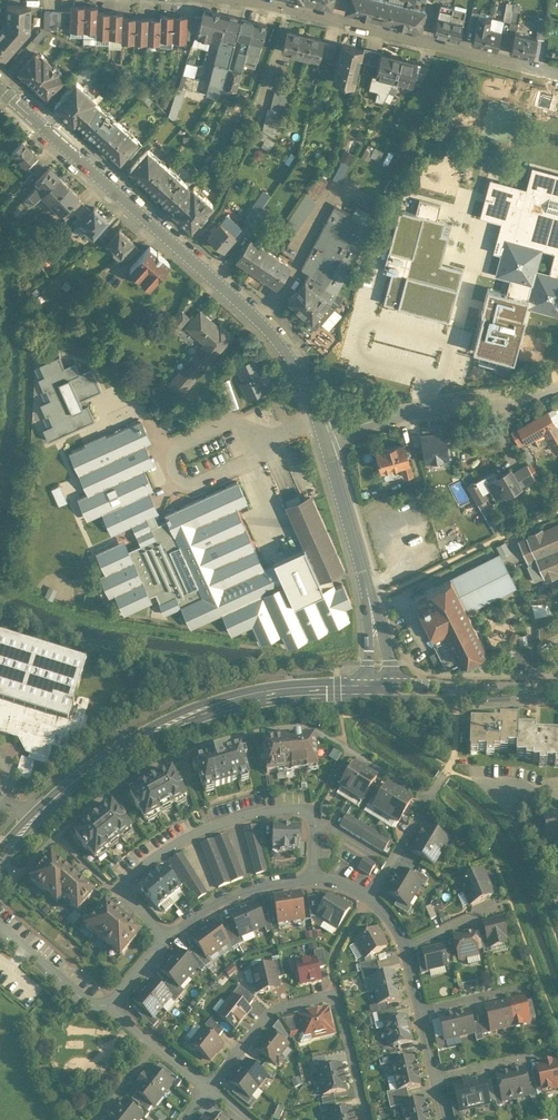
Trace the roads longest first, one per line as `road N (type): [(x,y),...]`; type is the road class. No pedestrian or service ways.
road 1 (residential): [(0,88),(260,322),(302,379),(324,437)]
road 2 (tertiary): [(0,859),(61,793),(157,730),(259,696),(366,690)]
road 3 (residential): [(166,939),(134,904),(128,883),(209,829),(305,812),(315,827),(313,881)]
road 4 (residential): [(557,73),(246,0)]
road 5 (residential): [(208,1089),(265,1017),(337,995),(366,1119)]
road 6 (track): [(449,767),(478,780),(504,806),(524,839),(557,936)]
road 7 (residential): [(324,437),(369,601)]
road 8 (tertiary): [(557,686),(411,684),(391,691)]
road 9 (tertiary): [(391,691),(457,700),(557,692)]
road 10 (residential): [(166,939),(237,896),(313,881)]
road 11 (residential): [(324,437),(407,412),(476,406)]
road 12 (residential): [(0,928),(85,1002),(112,1007)]
road 13 (residential): [(437,1080),(556,1052)]

